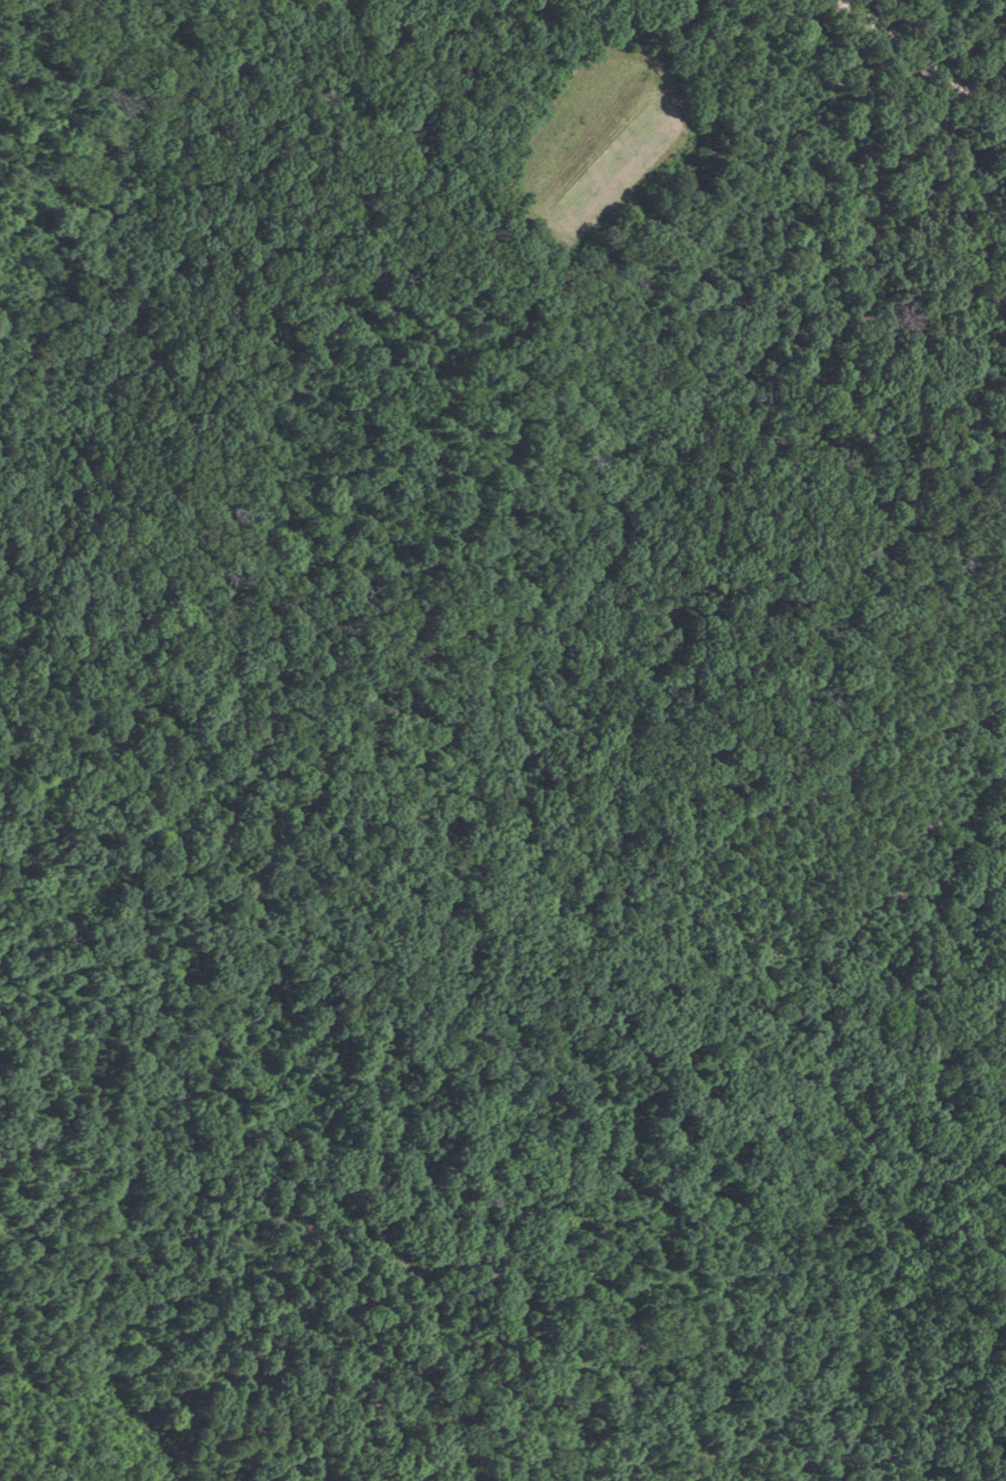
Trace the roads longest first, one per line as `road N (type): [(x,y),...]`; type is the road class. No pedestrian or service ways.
road 1 (residential): [(1005,115),(844,0)]

